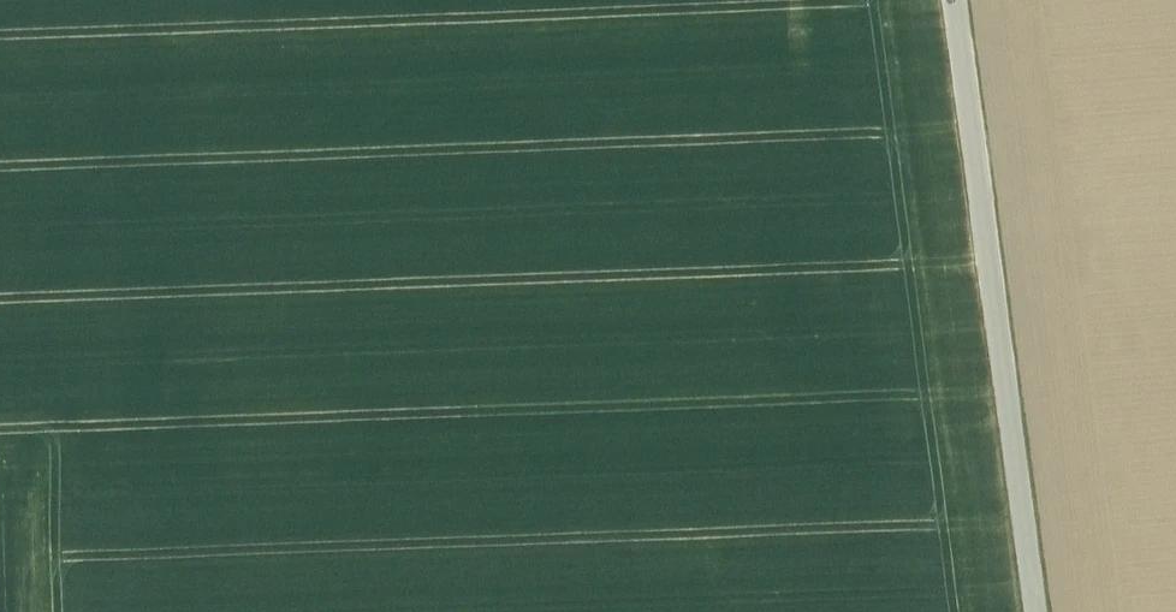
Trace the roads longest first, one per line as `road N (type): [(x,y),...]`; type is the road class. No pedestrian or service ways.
road 1 (unclassified): [(1036,611),(955,0)]

